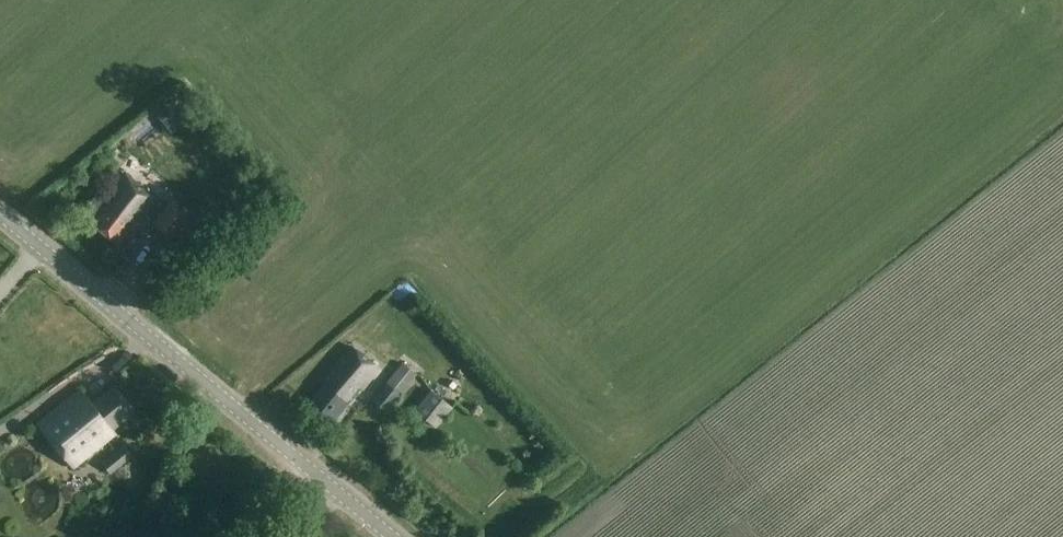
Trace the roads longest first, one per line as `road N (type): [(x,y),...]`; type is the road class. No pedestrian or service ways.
road 1 (tertiary): [(380,536),(0,220)]

